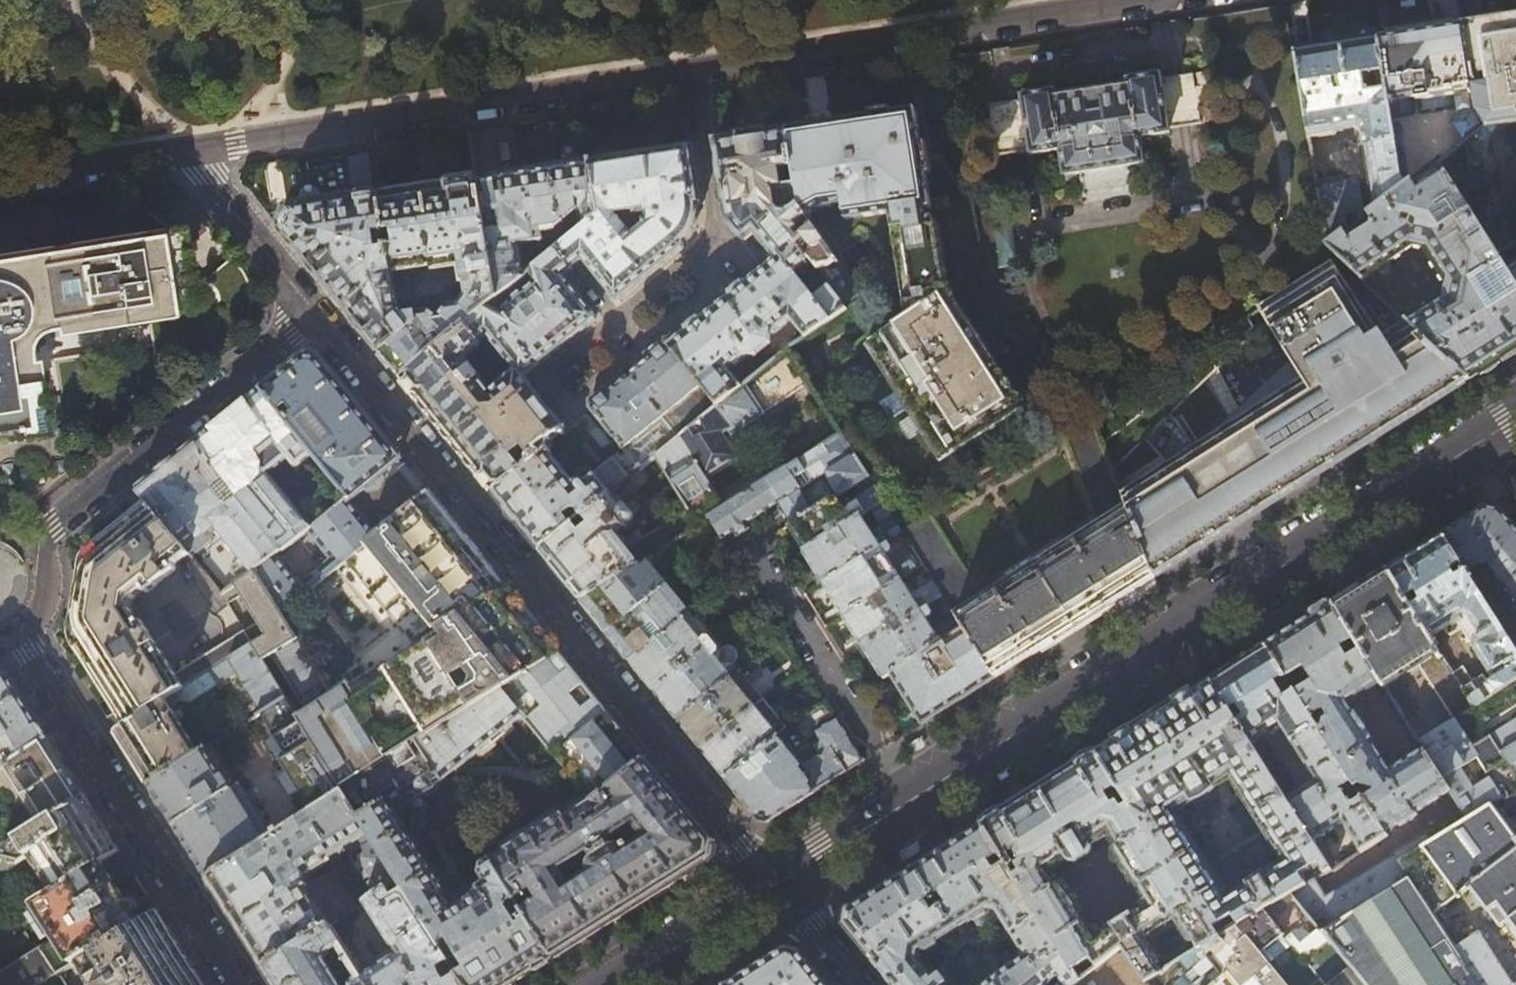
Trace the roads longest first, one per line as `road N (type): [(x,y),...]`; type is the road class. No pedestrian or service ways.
road 1 (residential): [(184,151),(1152,0)]
road 2 (residential): [(240,984),(20,637),(47,595),(39,536),(314,312)]
road 3 (secondary): [(776,884),(1515,419)]
road 4 (residential): [(314,312),(776,884)]
road 5 (residential): [(184,151),(314,312)]
road 6 (secondary): [(615,984),(776,884)]
road 7 (residential): [(0,180),(184,151)]
road 8 (residential): [(776,884),(862,984)]

